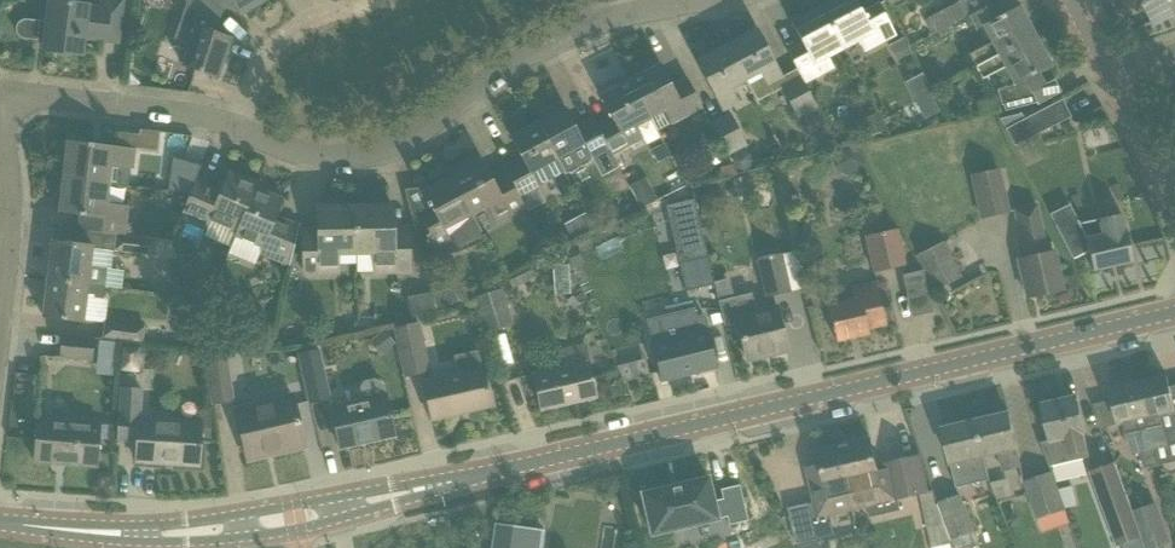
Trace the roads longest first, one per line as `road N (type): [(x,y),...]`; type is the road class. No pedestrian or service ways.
road 1 (tertiary): [(416,490),(1174,313)]
road 2 (residential): [(617,15),(528,50),(405,138),(353,155),(303,153),(231,126)]
road 3 (tertiary): [(172,534),(297,536),(416,490)]
road 4 (tertiary): [(416,490),(332,495),(172,534)]
road 5 (residential): [(231,126),(167,110),(0,100)]
road 6 (residential): [(0,324),(11,231),(0,124)]
road 7 (residential): [(231,126),(306,21),(372,0)]
road 8 (tertiary): [(0,517),(172,534)]
road 9 (residential): [(1174,205),(1110,78)]

